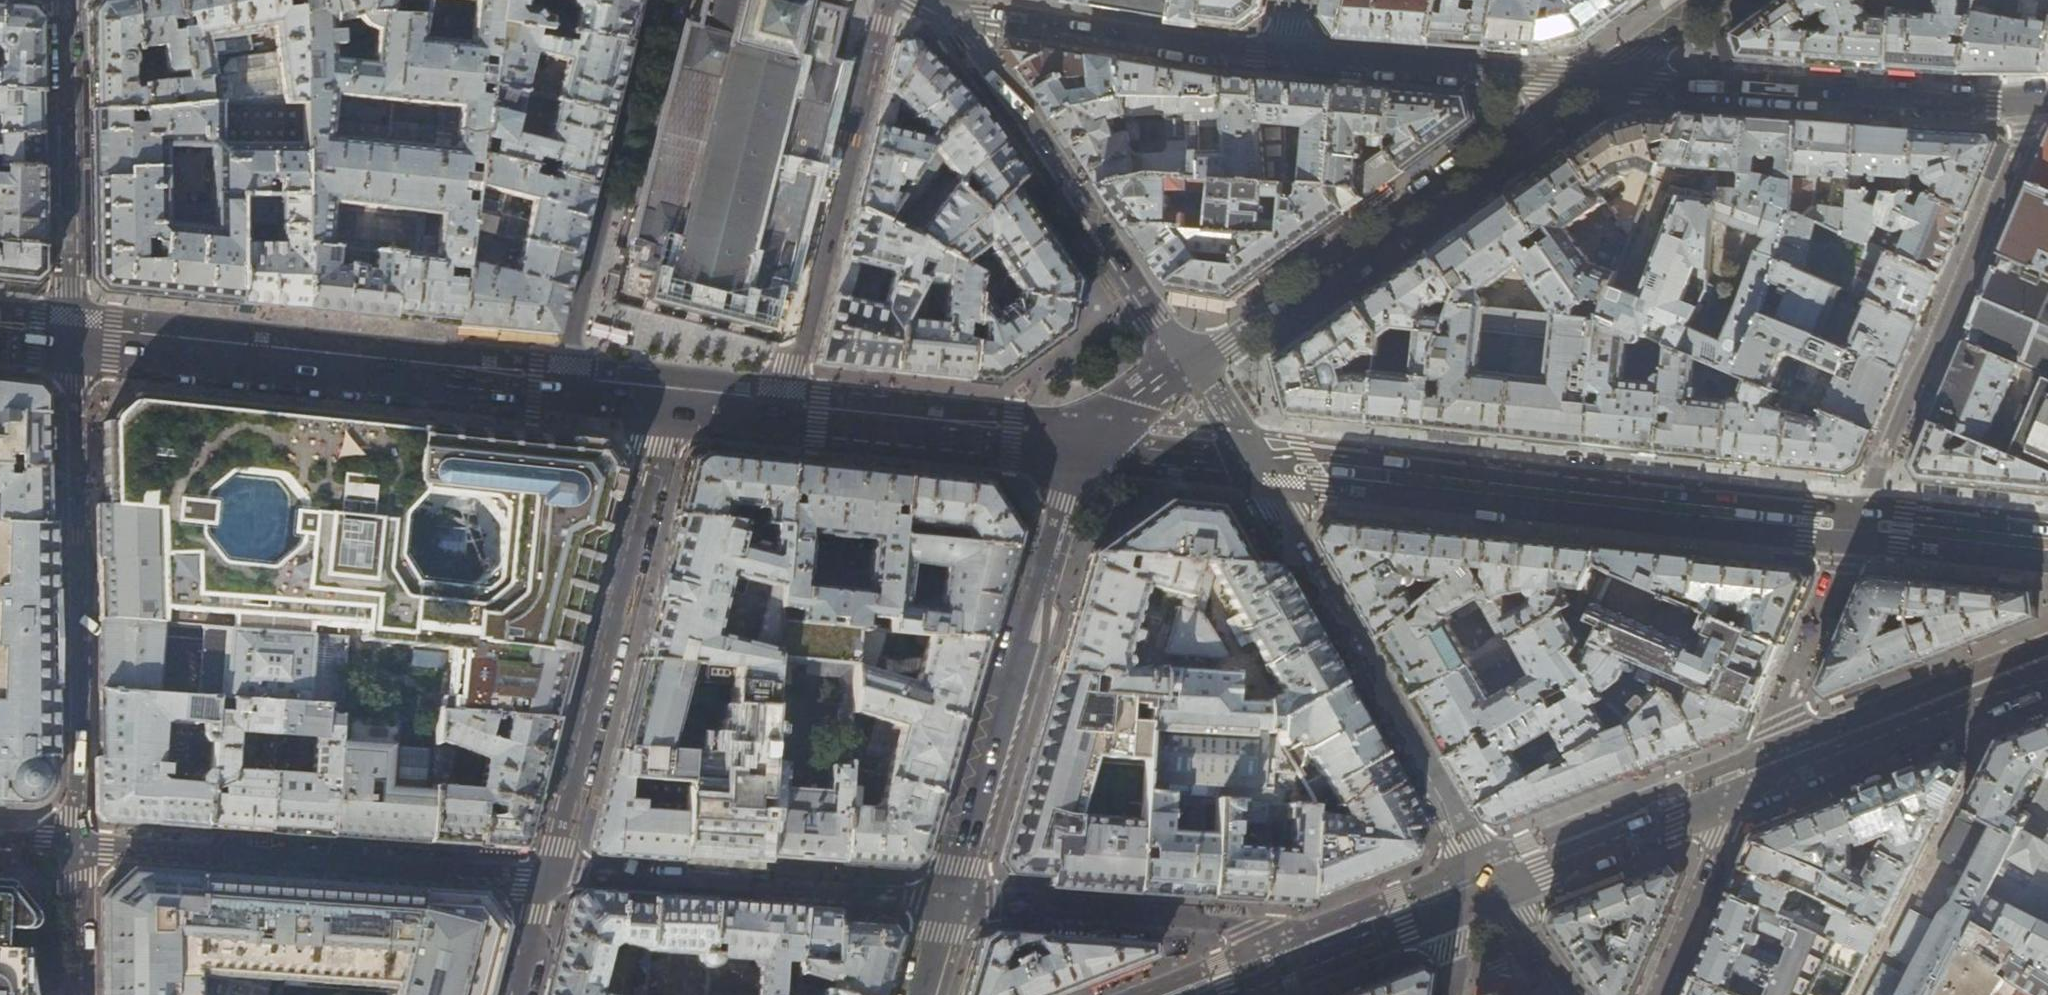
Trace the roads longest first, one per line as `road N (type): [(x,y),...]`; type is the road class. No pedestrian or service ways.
road 1 (secondary): [(1251,458),(1307,455),(2047,532)]
road 2 (secondary): [(76,341),(670,400)]
road 3 (tertiary): [(1079,446),(918,994)]
road 4 (secondary): [(1608,80),(1193,366)]
road 5 (residential): [(76,341),(78,845)]
road 6 (tertiary): [(1495,890),(1251,458)]
road 7 (residential): [(550,876),(670,400)]
road 8 (residential): [(550,876),(78,845)]
road 9 (residential): [(2047,101),(1608,80)]
road 10 (tertiary): [(1193,366),(952,12)]
road 11 (residential): [(780,411),(885,0)]
road 12 (residential): [(67,0),(76,341)]
road 13 (residential): [(1283,59),(952,12)]
road 14 (secondary): [(1743,793),(2047,673)]
road 15 (residential): [(1608,80),(1283,59)]
road 16 (secondary): [(780,411),(1079,446)]
road 17 (residential): [(1852,544),(1743,793)]
road 18 (secondary): [(1495,890),(1743,793)]
road 19 (secondary): [(1228,994),(1440,912)]
road 20 (residential): [(1656,994),(1743,793)]
road 21 (secondary): [(1079,446),(1251,458)]
road 22 (residential): [(78,845),(80,994)]
road 23 (secondary): [(1193,366),(1079,446)]
road 24 (secondary): [(1717,0),(1608,80)]
road 25 (residential): [(515,994),(550,876)]

